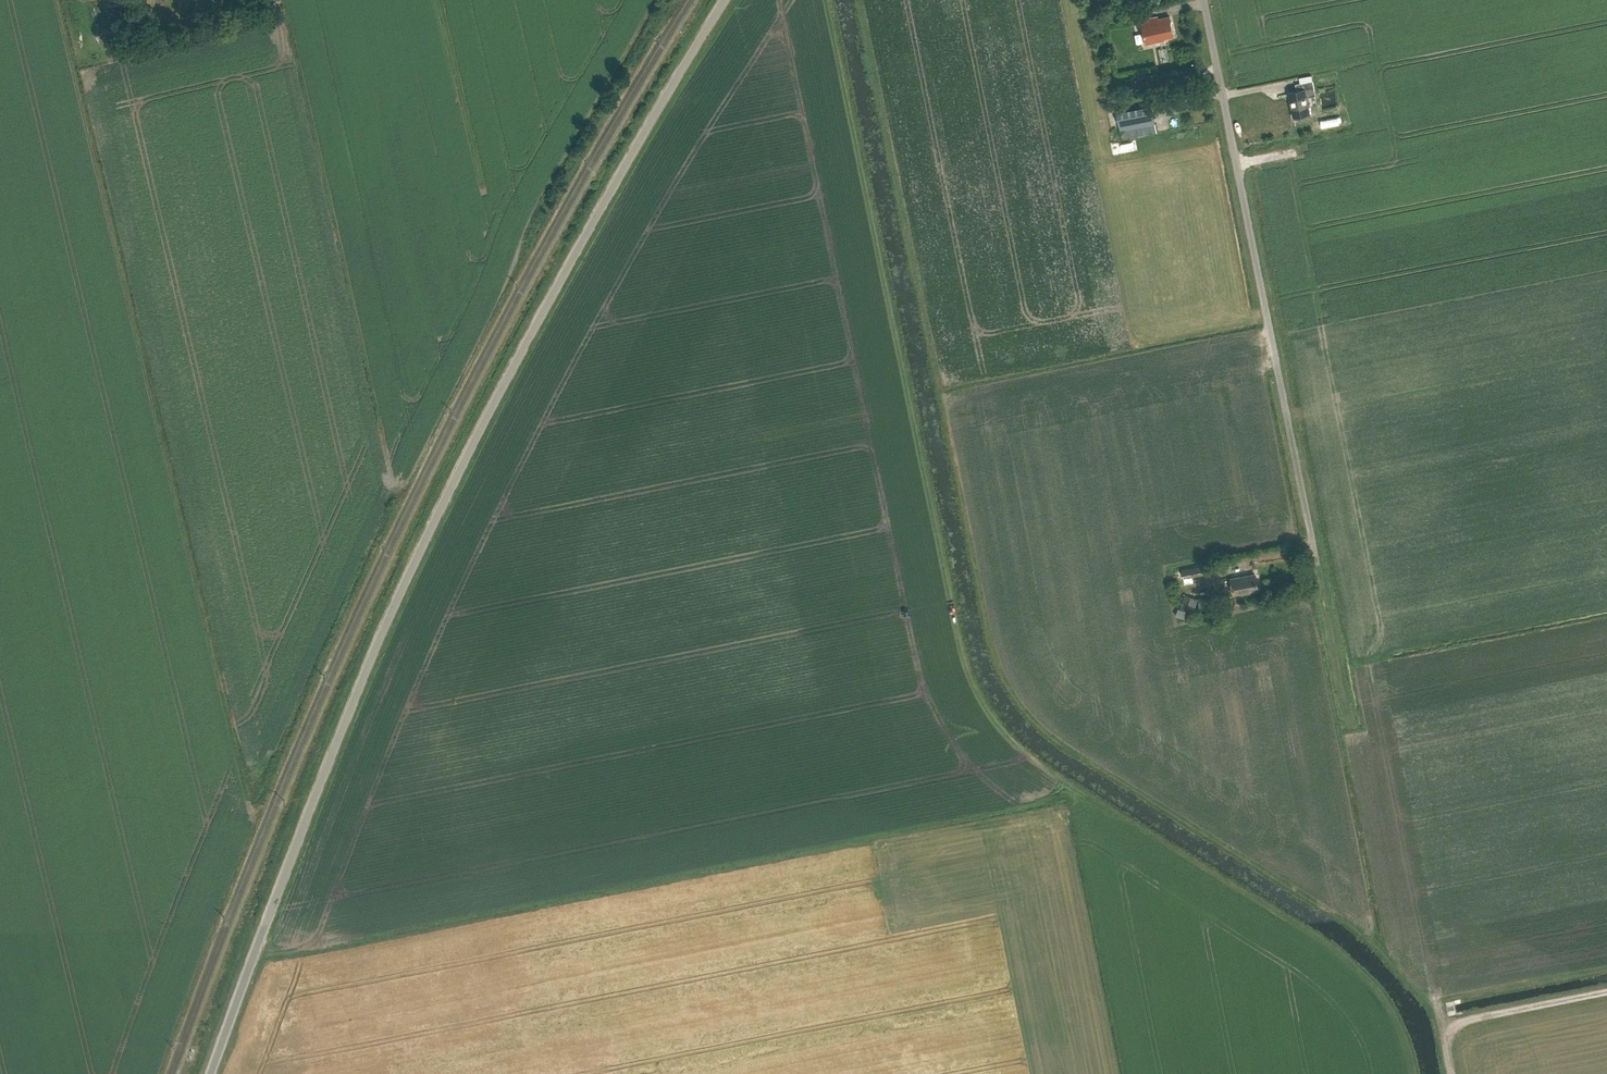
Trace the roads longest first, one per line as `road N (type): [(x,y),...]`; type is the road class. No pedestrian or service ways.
road 1 (unclassified): [(210,1073),(340,733),(427,535),(524,346),(724,0)]
road 2 (unclassified): [(1316,564),(1203,0)]
road 3 (track): [(1442,1024),(1606,992)]

